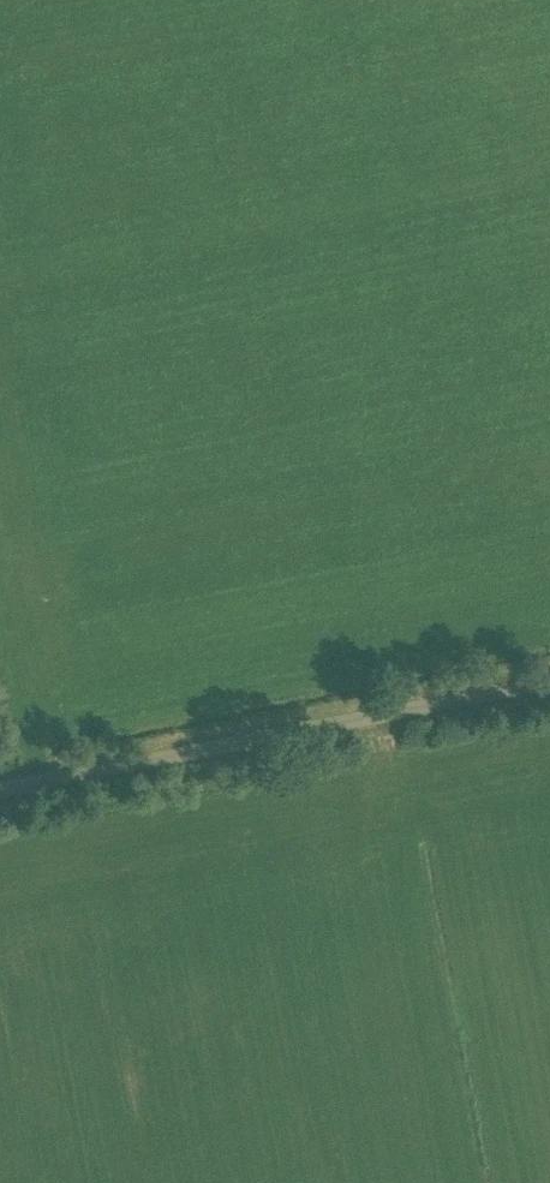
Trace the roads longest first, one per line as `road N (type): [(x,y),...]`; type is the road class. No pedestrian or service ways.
road 1 (unclassified): [(0,790),(549,682)]

